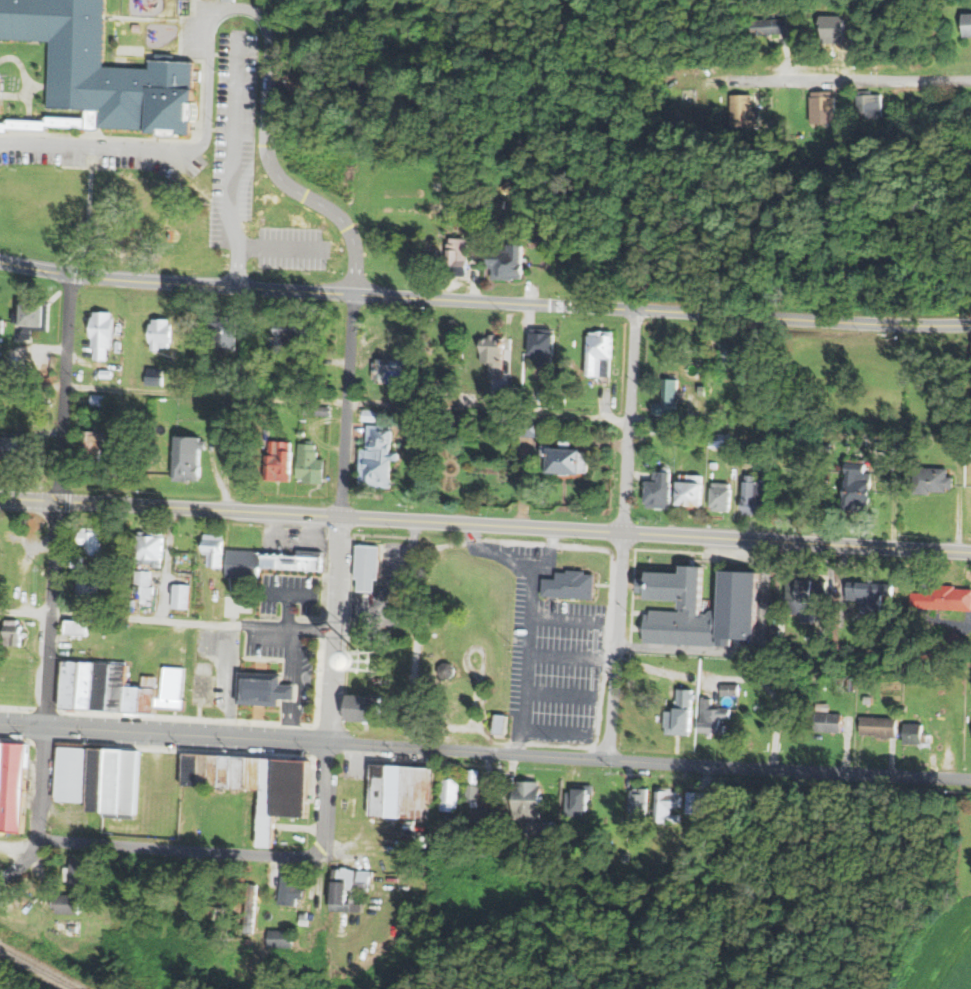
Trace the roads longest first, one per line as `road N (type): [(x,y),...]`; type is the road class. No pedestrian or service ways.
road 1 (residential): [(970,325),(351,295),(70,276),(0,263)]
road 2 (primary): [(970,552),(0,497)]
road 3 (residential): [(316,919),(351,295)]
road 4 (residential): [(34,892),(70,276)]
road 5 (residential): [(610,758),(0,724)]
road 6 (residential): [(610,758),(634,310)]
road 7 (residential): [(379,858),(326,845),(288,862),(40,837),(0,876)]
road 8 (residential): [(970,778),(610,758)]
road 9 (residential): [(346,401),(628,419)]
road 10 (residential): [(64,386),(346,401)]
road 11 (residential): [(970,83),(728,80)]

